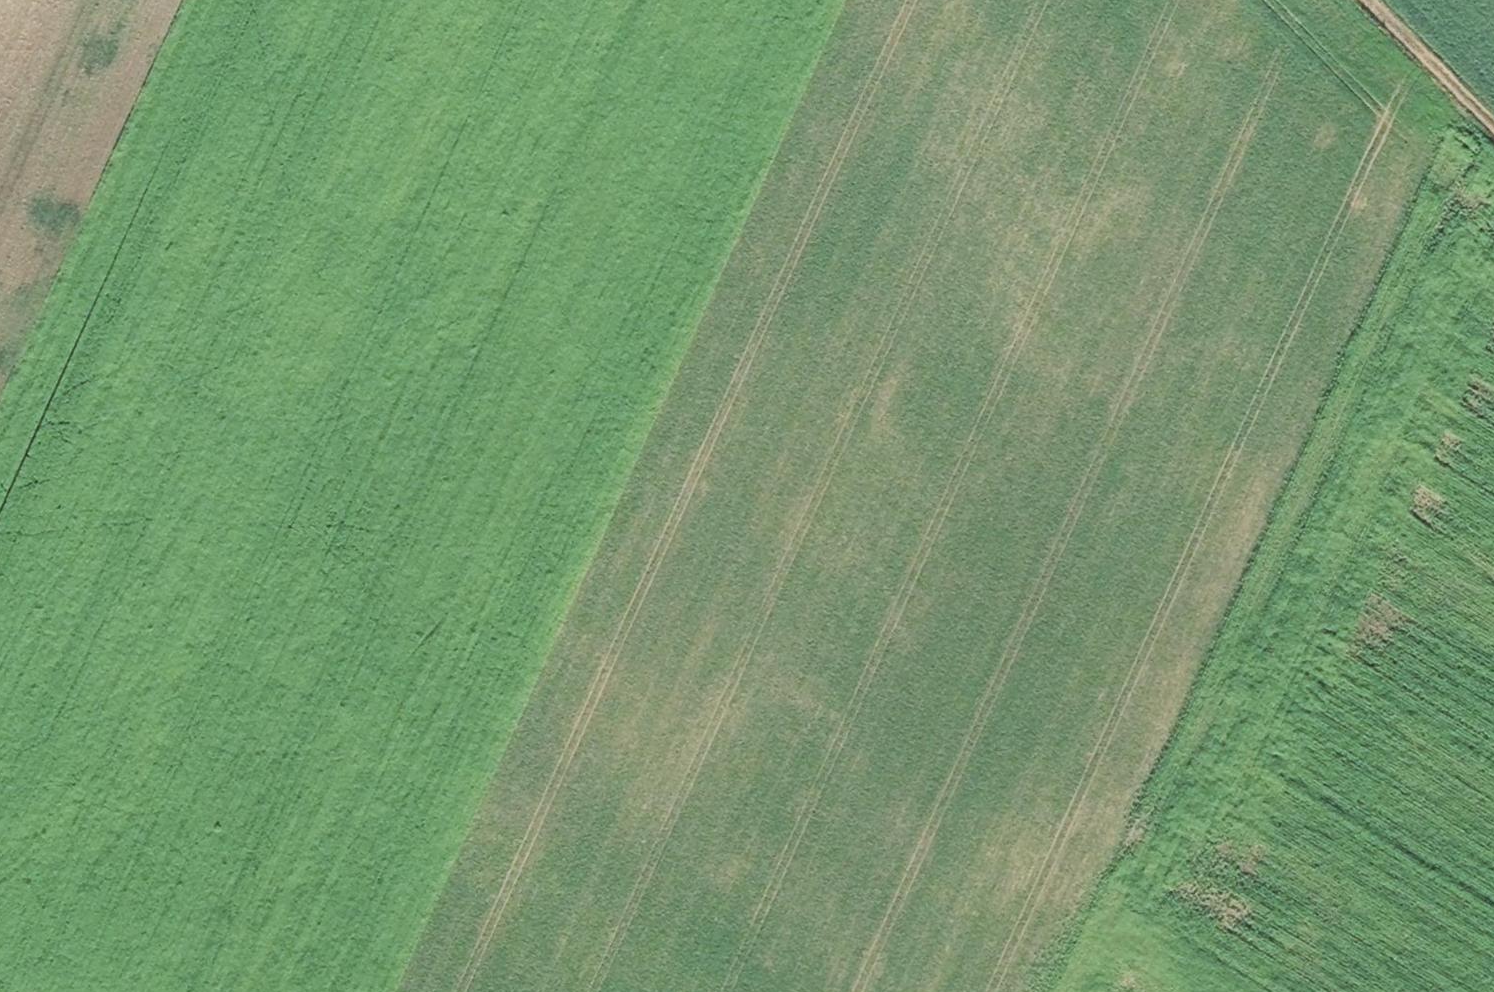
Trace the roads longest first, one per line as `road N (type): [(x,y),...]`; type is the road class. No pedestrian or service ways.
road 1 (track): [(1493,122),(1369,0)]

